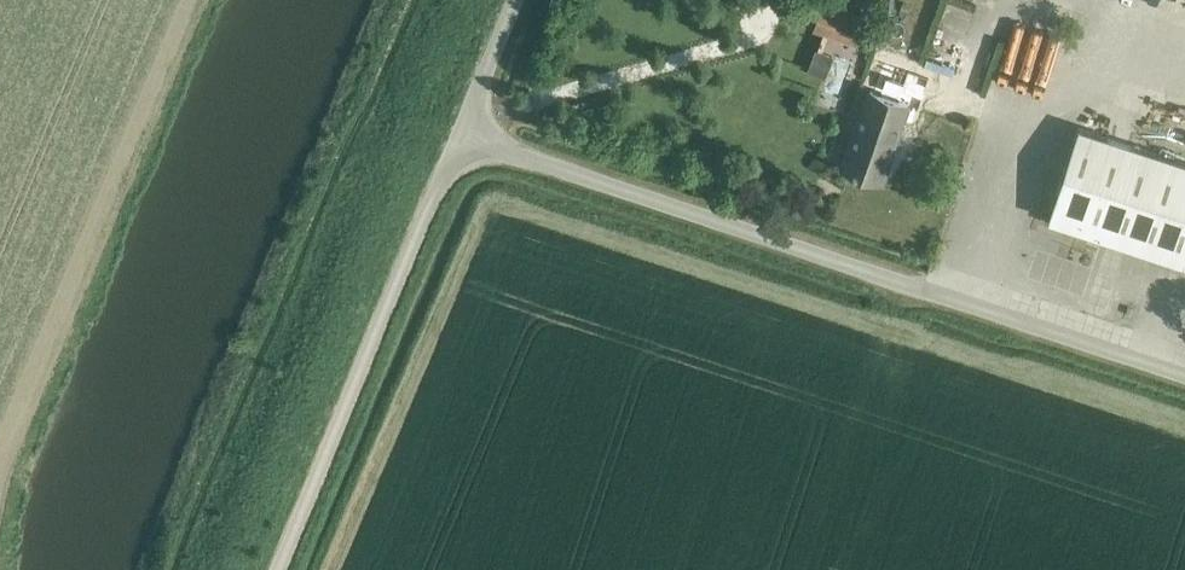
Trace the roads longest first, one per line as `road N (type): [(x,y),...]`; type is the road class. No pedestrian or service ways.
road 1 (unclassified): [(1184,379),(461,136)]
road 2 (unclassified): [(279,569),(461,136)]
road 3 (unclassified): [(461,136),(518,0)]

